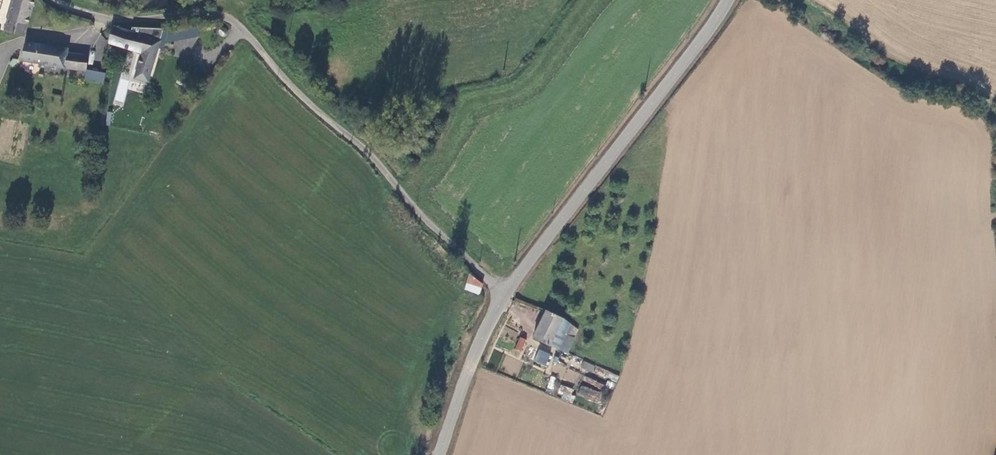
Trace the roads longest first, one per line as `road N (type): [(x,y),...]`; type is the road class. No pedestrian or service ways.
road 1 (unclassified): [(54,0),(107,18),(213,13),(228,20),(504,295)]
road 2 (tertiary): [(726,0),(504,295)]
road 3 (tertiary): [(504,295),(467,370),(440,454)]

